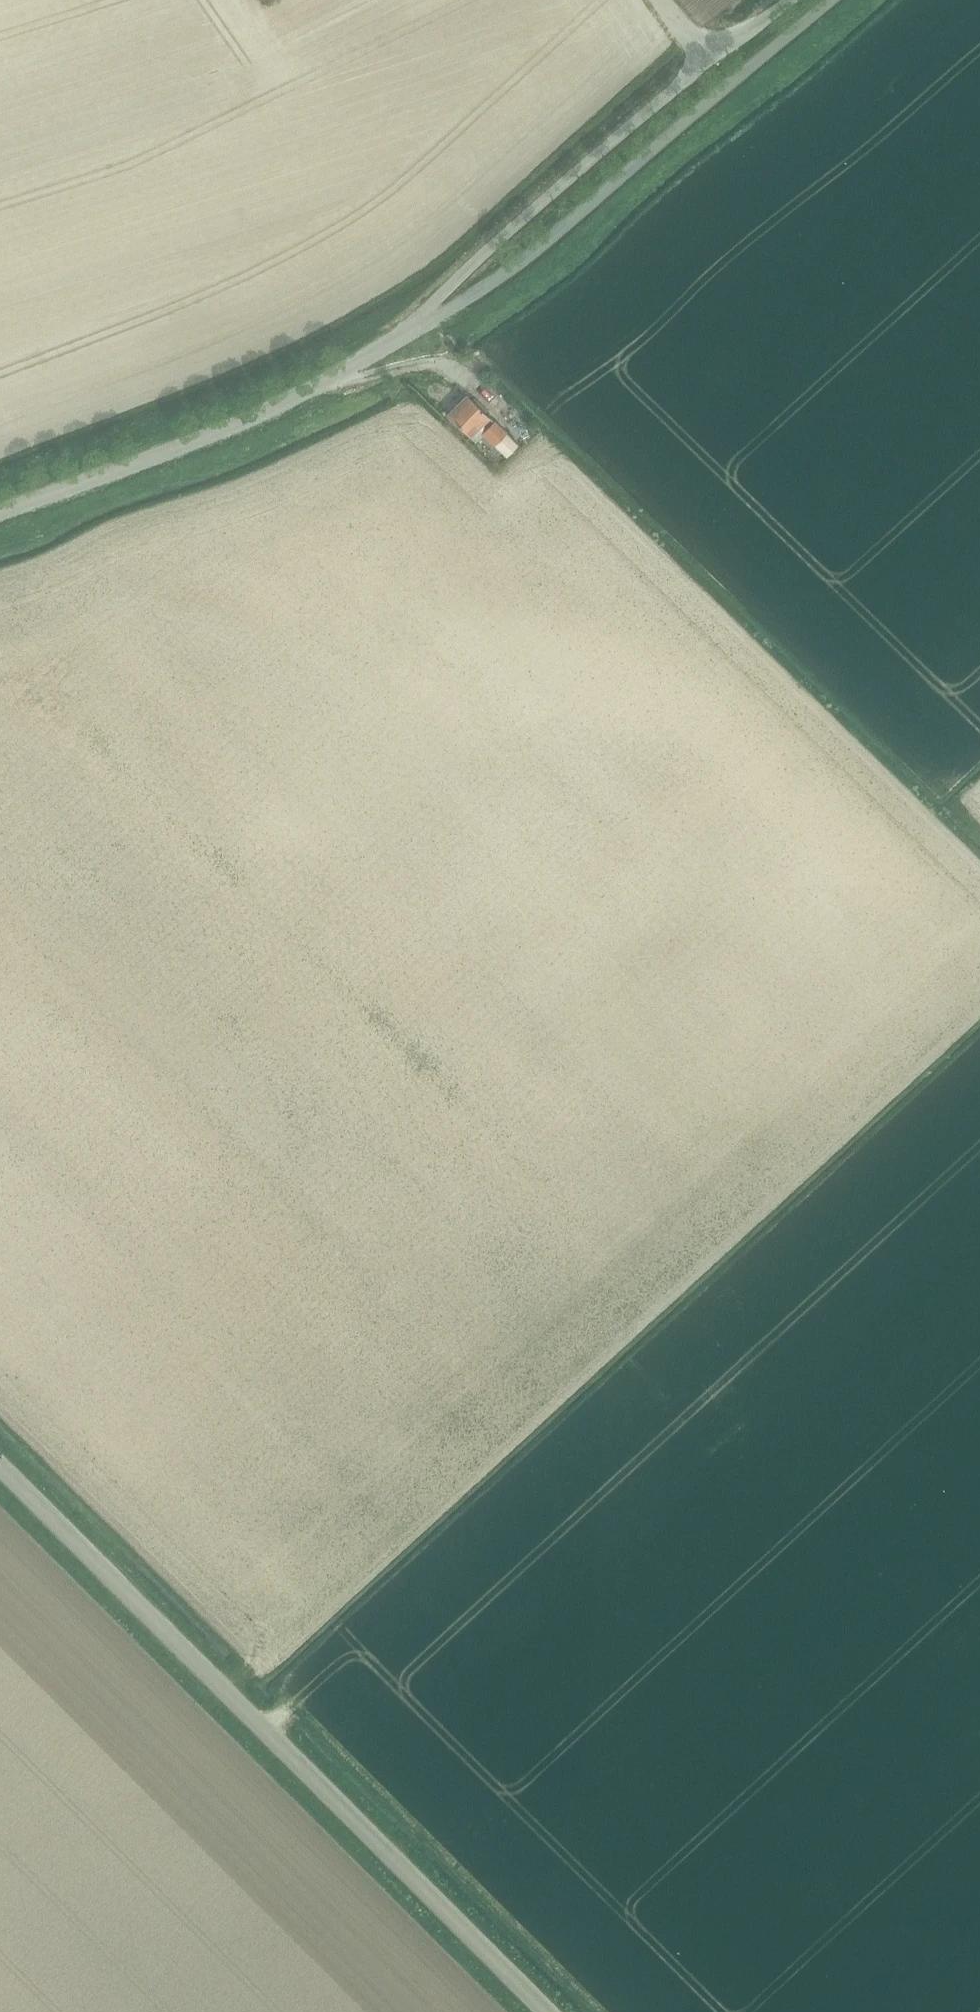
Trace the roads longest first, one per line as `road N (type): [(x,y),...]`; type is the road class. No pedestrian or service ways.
road 1 (unclassified): [(545,2011),(0,1465)]
road 2 (unclassified): [(366,366),(477,301),(837,0)]
road 3 (unclassified): [(366,366),(705,58),(794,0)]
road 4 (unclassified): [(0,513),(366,366)]

